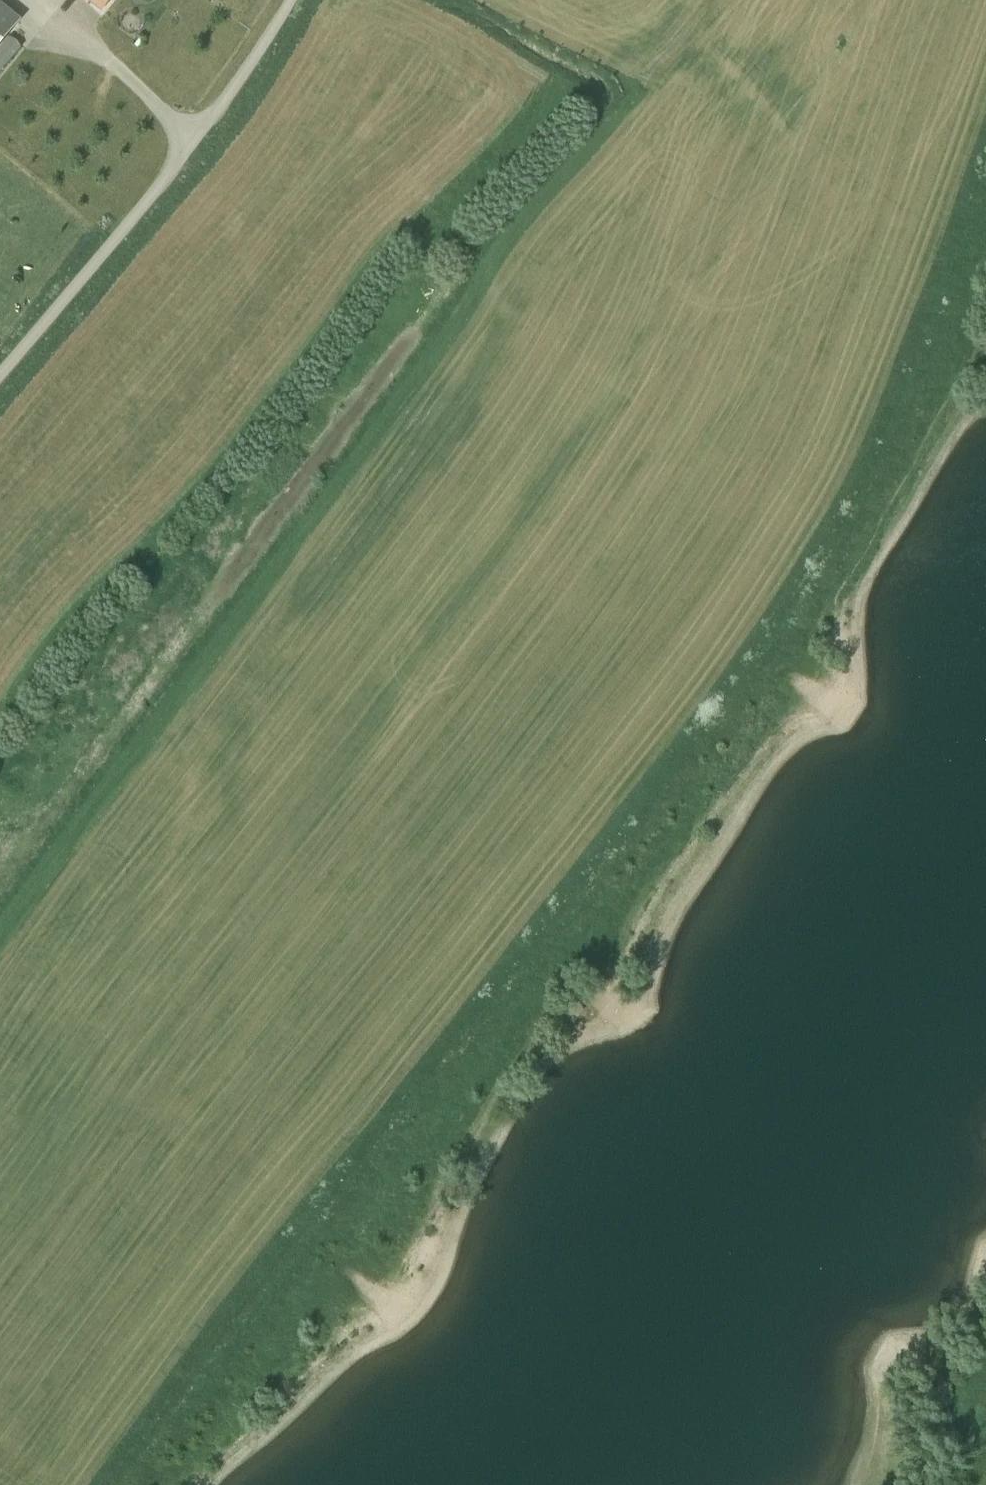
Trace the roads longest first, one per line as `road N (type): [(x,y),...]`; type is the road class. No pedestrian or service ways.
road 1 (unclassified): [(0,374),(198,134),(291,0)]

